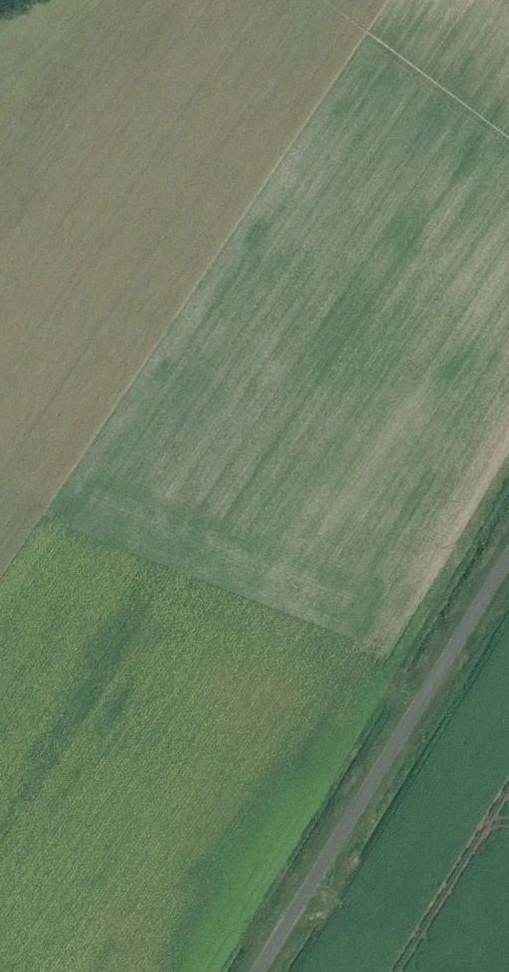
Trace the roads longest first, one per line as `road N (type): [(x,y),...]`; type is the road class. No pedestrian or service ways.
road 1 (unclassified): [(259,971),(508,557)]

